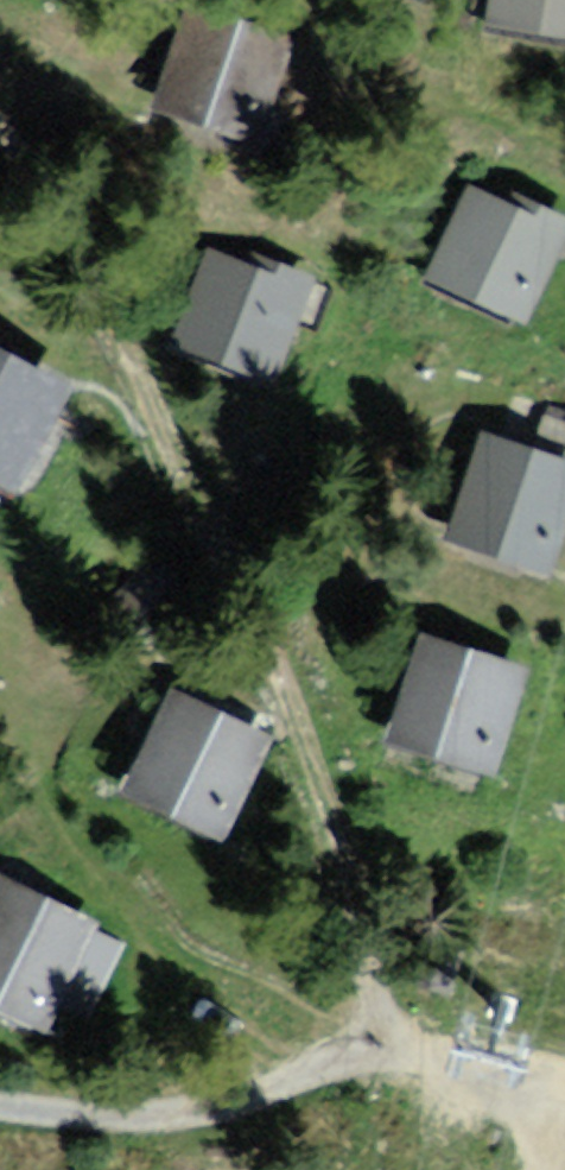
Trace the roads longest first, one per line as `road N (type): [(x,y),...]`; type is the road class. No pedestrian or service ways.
road 1 (track): [(11,0),(55,90),(98,130),(133,199),(229,526),(287,670),(338,832),(387,1047)]
road 2 (track): [(556,1083),(387,1047),(159,1117),(0,1107)]

